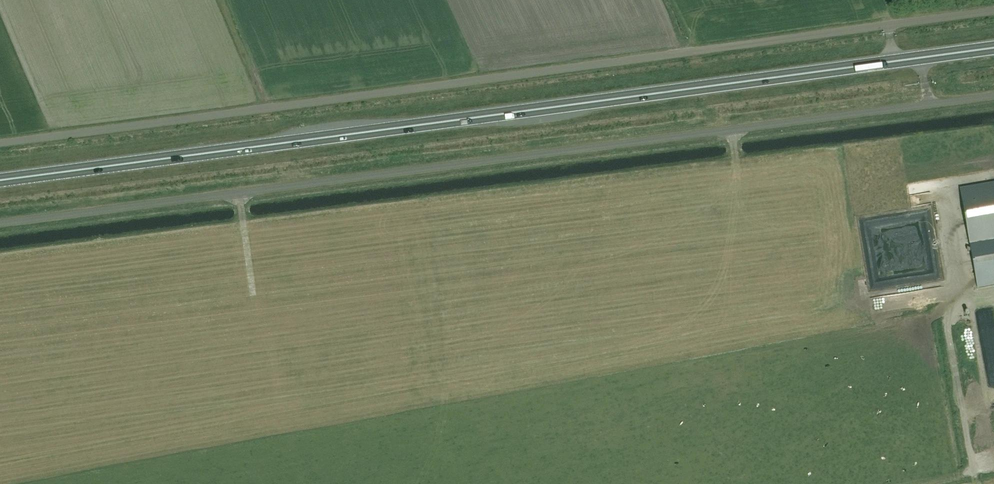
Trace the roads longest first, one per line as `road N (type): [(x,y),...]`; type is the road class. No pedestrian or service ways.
road 1 (unclassified): [(993,11),(0,142)]
road 2 (trunk): [(0,180),(993,49)]
road 3 (unclassified): [(993,95),(0,223)]

